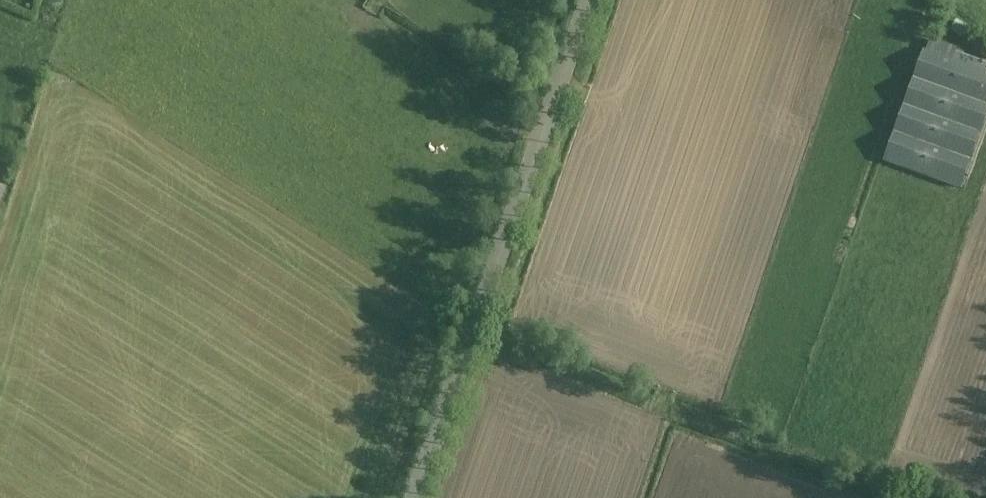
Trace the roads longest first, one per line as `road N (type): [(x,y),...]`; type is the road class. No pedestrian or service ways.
road 1 (unclassified): [(415,497),(587,0)]

